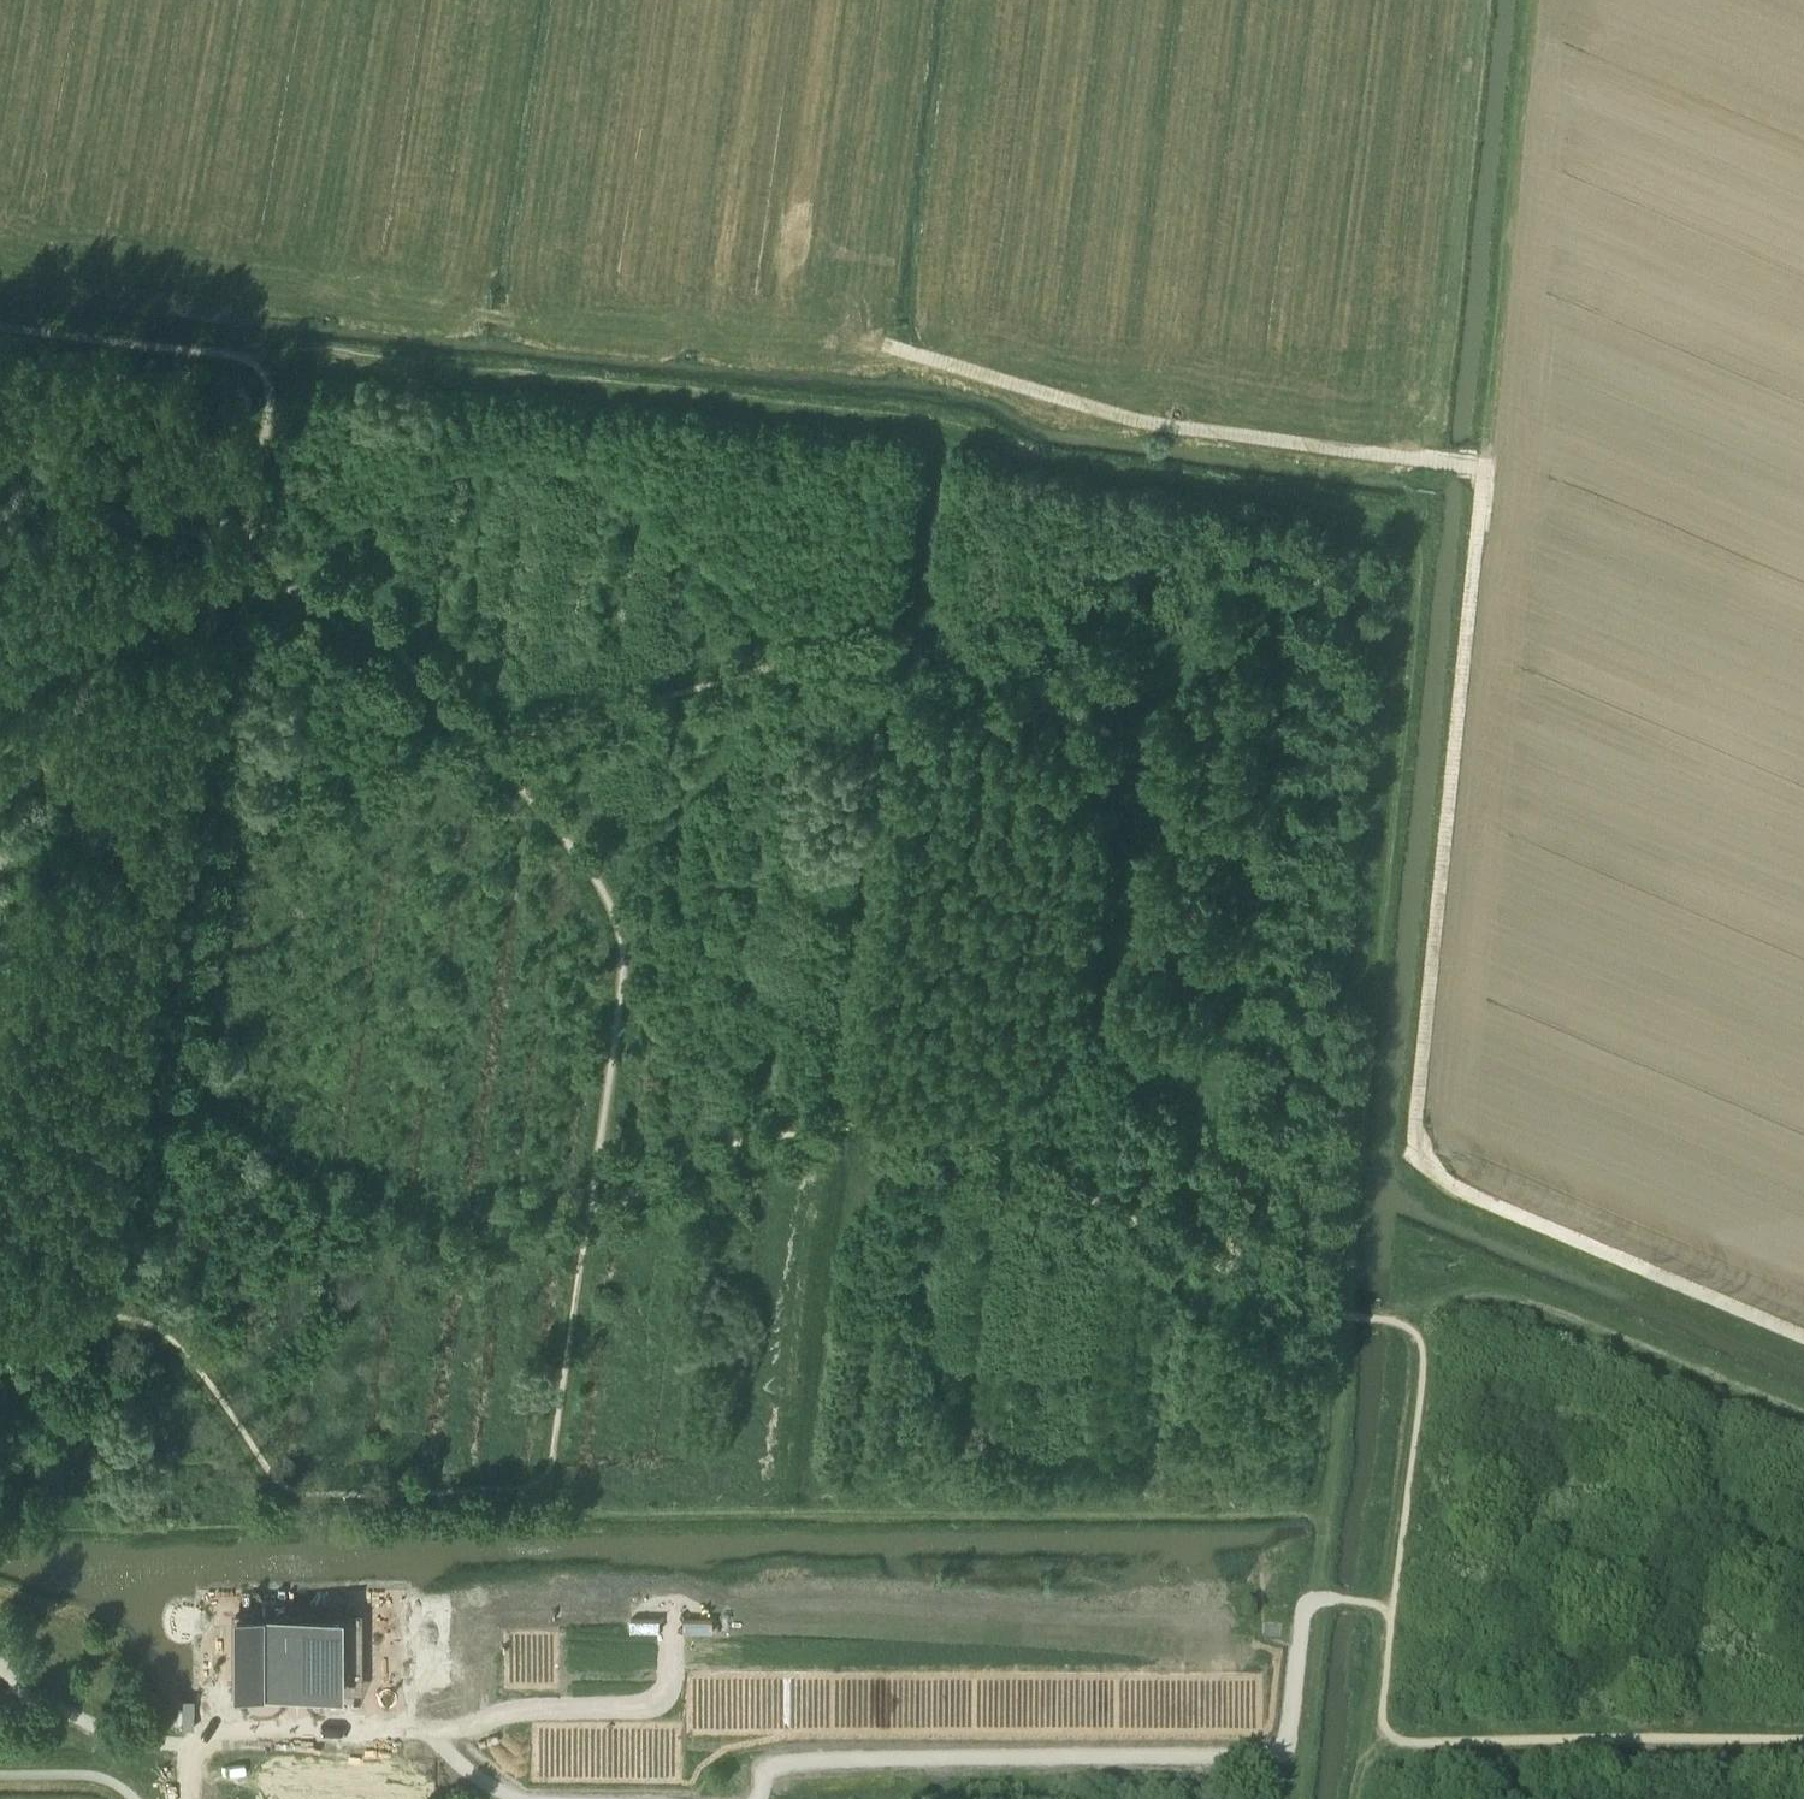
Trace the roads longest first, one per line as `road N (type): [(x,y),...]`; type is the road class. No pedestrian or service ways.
road 1 (track): [(893,349),(1157,429),(1479,467),(1487,483),(1417,1108),(1422,1155),(1449,1189),(1803,1341)]
road 2 (track): [(588,1224),(621,967),(618,926),(598,884),(524,791),(358,609),(309,592),(231,584),(268,358)]
road 3 (track): [(1352,1318),(1287,1302),(923,1124),(814,1130),(707,1151),(588,1224)]
road 4 (track): [(1391,1626),(1377,1606),(1307,1604),(1284,1740),(1270,1753),(797,1759),(771,1769),(755,1798)]
road 5 (track): [(1803,1741),(1396,1740),(1382,1723),(1391,1626)]
road 6 (track): [(1391,1626),(1424,1353),(1400,1324)]
road 7 (track): [(433,1732),(535,1711),(659,1708),(673,1682),(677,1629)]
road 8 (track): [(0,325),(268,358)]
road 9 (track): [(191,1747),(221,1728),(393,1728)]
road 10 (track): [(231,584),(206,734)]
road 11 (track): [(393,1728),(433,1732),(452,1761),(512,1797)]

